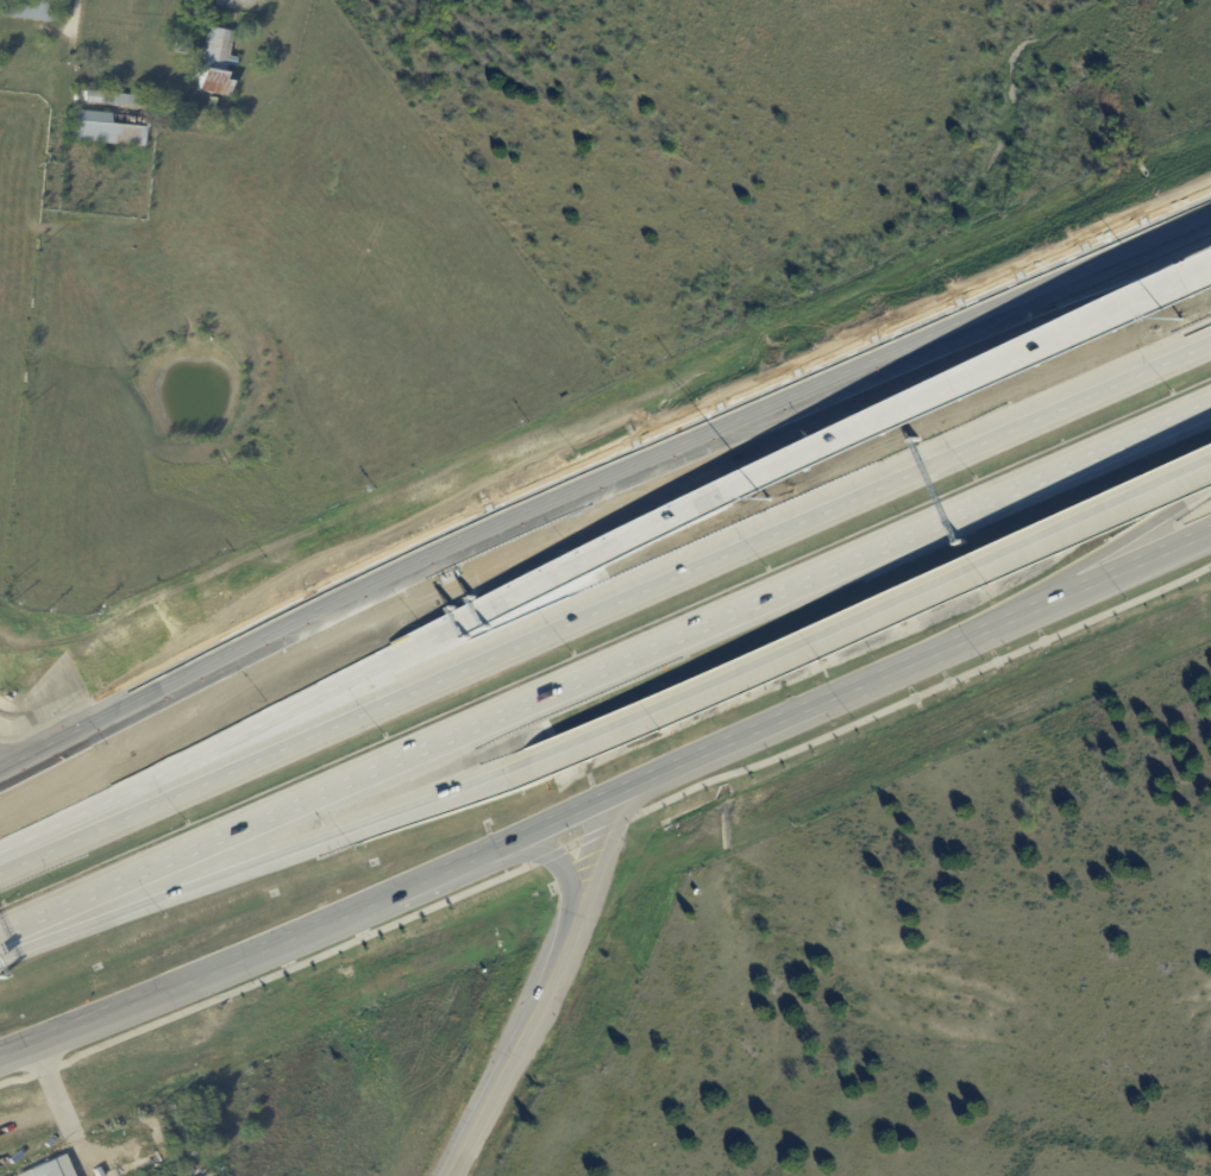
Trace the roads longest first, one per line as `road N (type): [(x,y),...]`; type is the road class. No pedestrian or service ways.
road 1 (motorway): [(1210,337),(0,866)]
road 2 (motorway): [(699,505),(0,858)]
road 3 (motorway): [(515,716),(1210,411)]
road 4 (motorway): [(538,763),(1210,466)]
road 5 (secondary): [(642,782),(1210,529)]
road 6 (secondary): [(651,455),(95,722)]
road 7 (motorway): [(0,952),(538,763)]
road 8 (motorway): [(0,940),(515,716)]
road 9 (motorway): [(1210,274),(699,505)]
road 10 (secondary): [(0,1054),(127,1010),(488,850)]
road 11 (secondary): [(945,327),(651,455)]
road 12 (residential): [(445,1175),(578,908)]
road 13 (motorway): [(962,642),(1210,488)]
road 14 (secondary): [(1210,212),(945,327)]
road 15 (motorway): [(1210,245),(945,327)]
road 16 (secondary): [(488,850),(642,782)]
road 17 (residential): [(578,908),(642,782)]

